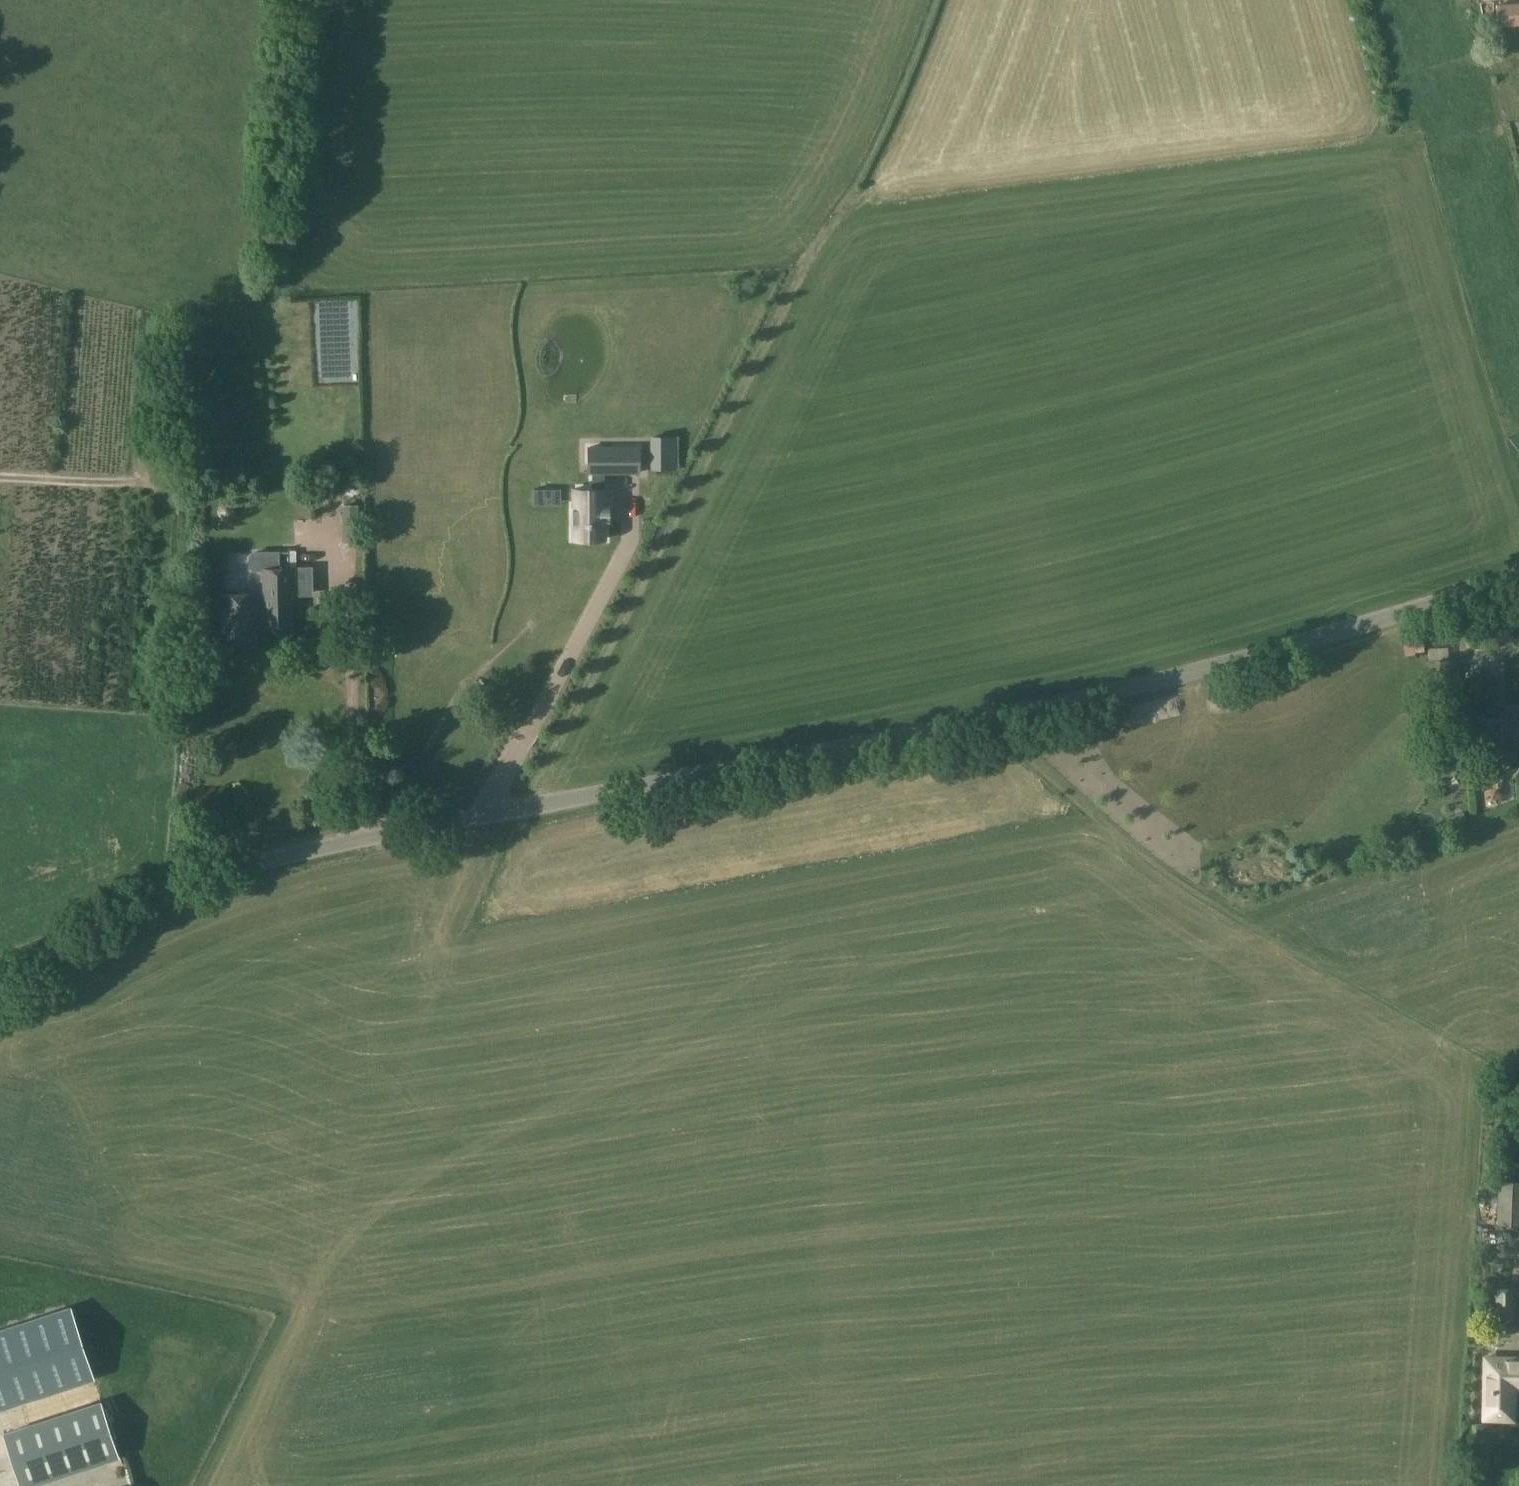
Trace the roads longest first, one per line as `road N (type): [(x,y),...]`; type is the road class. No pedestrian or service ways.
road 1 (unclassified): [(0,971),(227,871),(295,850),(1091,699),(1518,574)]
road 2 (track): [(1518,1081),(1241,926),(1132,852),(986,722)]
road 3 (track): [(0,475),(151,481)]

